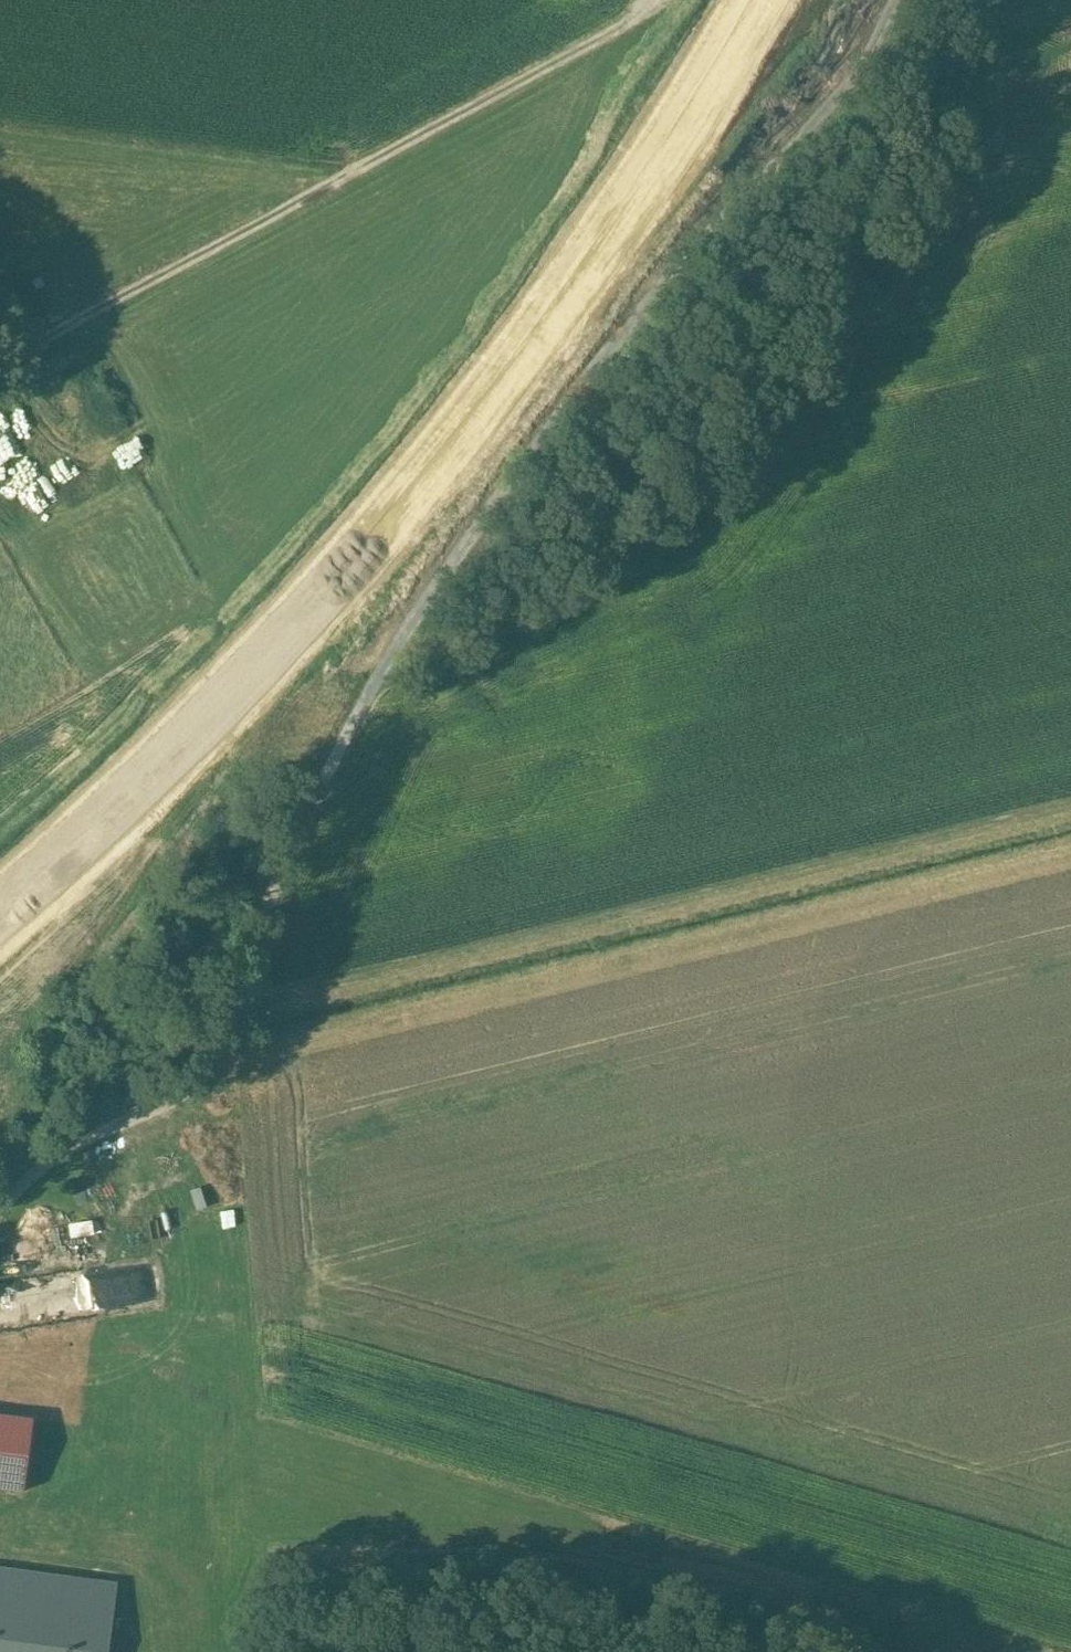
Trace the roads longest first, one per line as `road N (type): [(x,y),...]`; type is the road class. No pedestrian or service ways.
road 1 (track): [(0,1211),(41,1170),(173,1106),(194,1085),(325,773),(450,567),(808,147),(898,0)]
road 2 (tertiary): [(0,930),(139,803),(374,549),(646,197),(766,0)]

